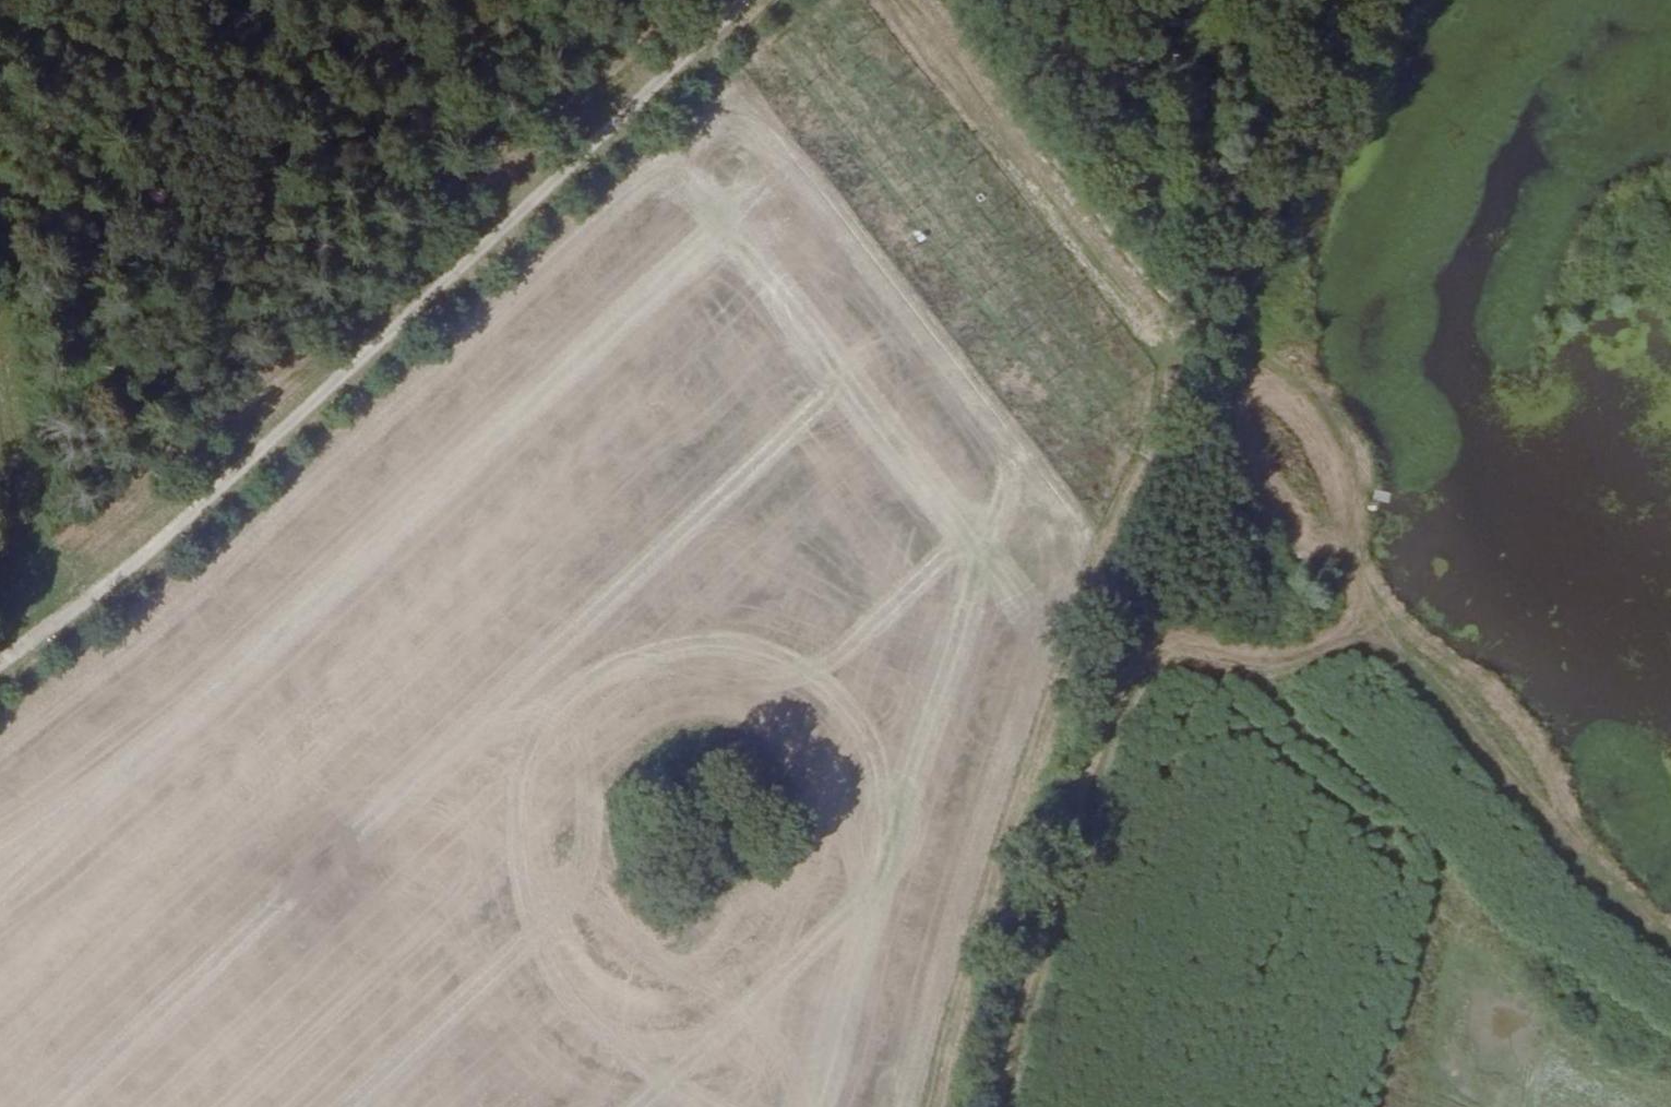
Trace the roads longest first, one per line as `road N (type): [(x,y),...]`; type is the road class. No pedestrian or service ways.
road 1 (track): [(0,667),(138,561),(748,0)]

